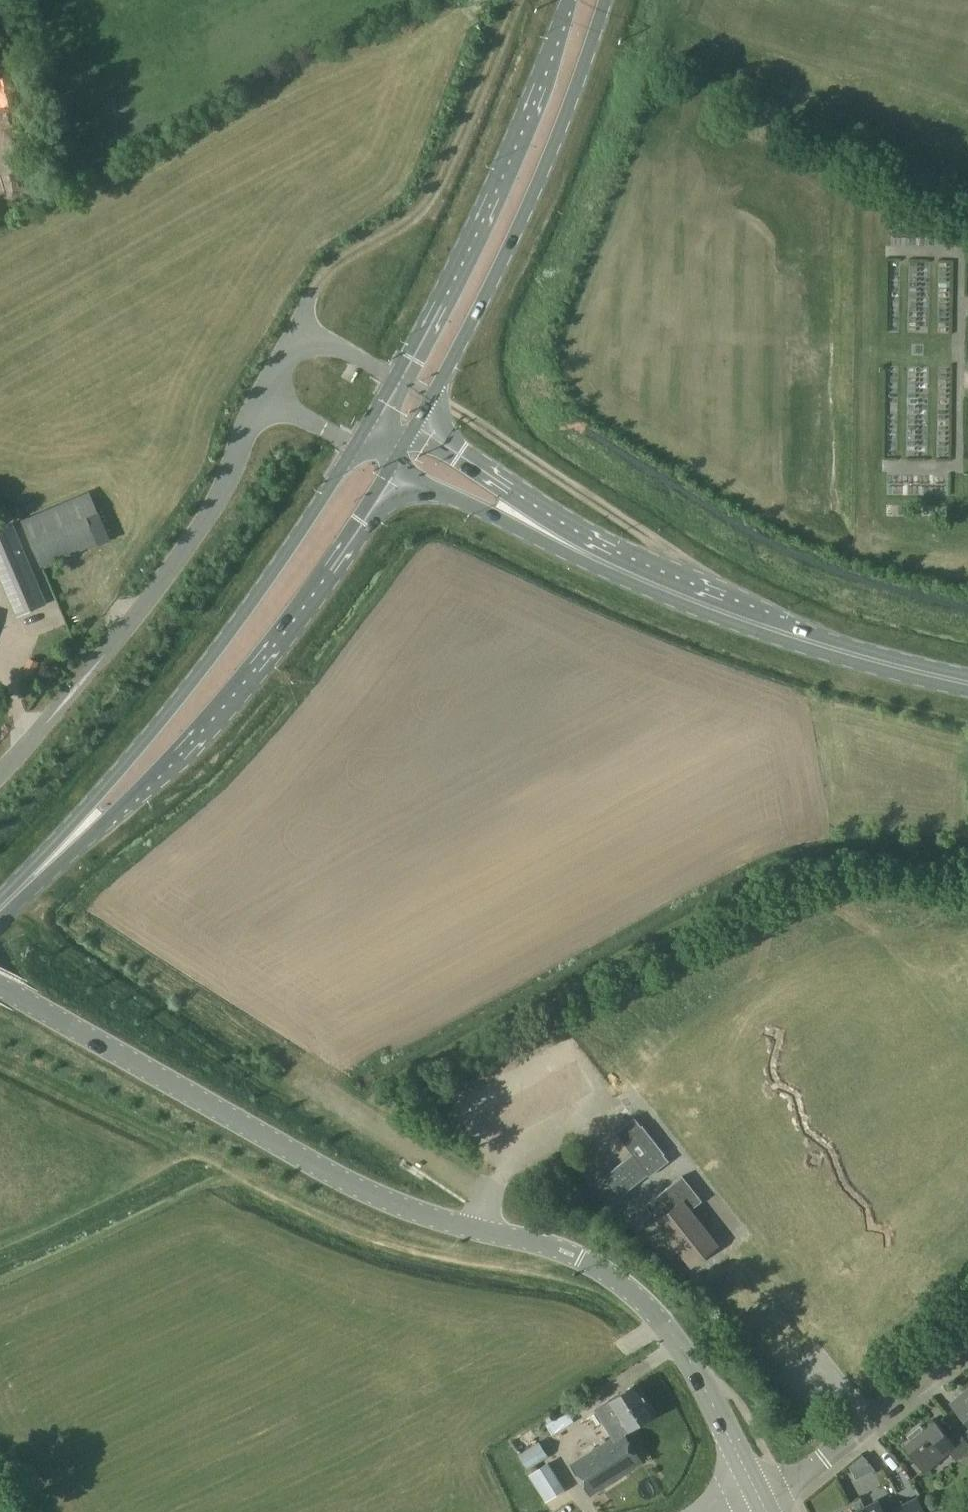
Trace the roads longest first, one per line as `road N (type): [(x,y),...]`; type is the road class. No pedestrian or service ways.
road 1 (tertiary): [(476,1228),(331,1176),(0,987)]
road 2 (primary): [(70,844),(188,739),(278,632),(391,466)]
road 3 (primary): [(356,445),(242,614),(70,844)]
road 4 (secondary): [(391,466),(636,584),(766,633),(830,646)]
road 5 (unclassified): [(260,401),(219,498),(76,688),(0,773)]
road 6 (primary): [(431,397),(533,196),(603,0)]
road 7 (primary): [(568,0),(495,182),(397,378)]
road 8 (track): [(516,0),(435,197),(407,224),(329,269),(298,326)]
road 9 (unclassified): [(732,597),(431,397)]
road 10 (secondary): [(732,597),(578,530),(415,427)]
road 11 (tertiary): [(697,1377),(645,1301),(616,1280),(554,1246),(476,1228)]
road 12 (residential): [(761,1499),(786,1489),(967,1347)]
road 13 (unclassified): [(397,378),(298,326),(260,401)]
road 14 (track): [(484,1193),(349,1115)]
road 15 (secondary): [(830,646),(967,680)]
road 16 (tertiary): [(697,1377),(761,1499)]

